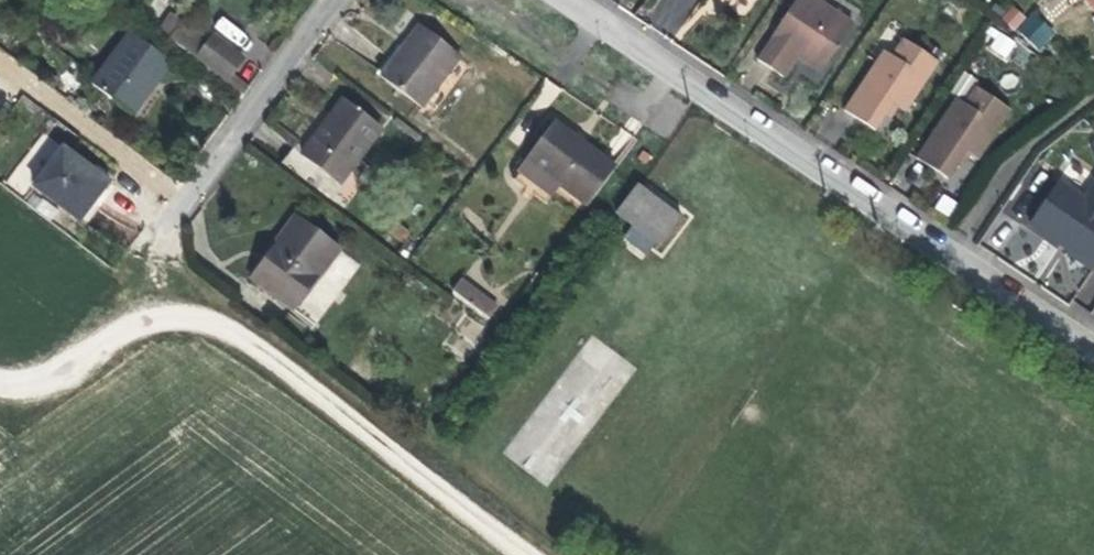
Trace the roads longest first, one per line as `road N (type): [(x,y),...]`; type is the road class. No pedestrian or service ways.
road 1 (track): [(538,554),(236,327),(187,312),(146,321),(97,360),(55,378),(0,371)]
road 2 (tertiary): [(575,0),(1093,339)]
road 3 (residential): [(336,0),(175,223)]

